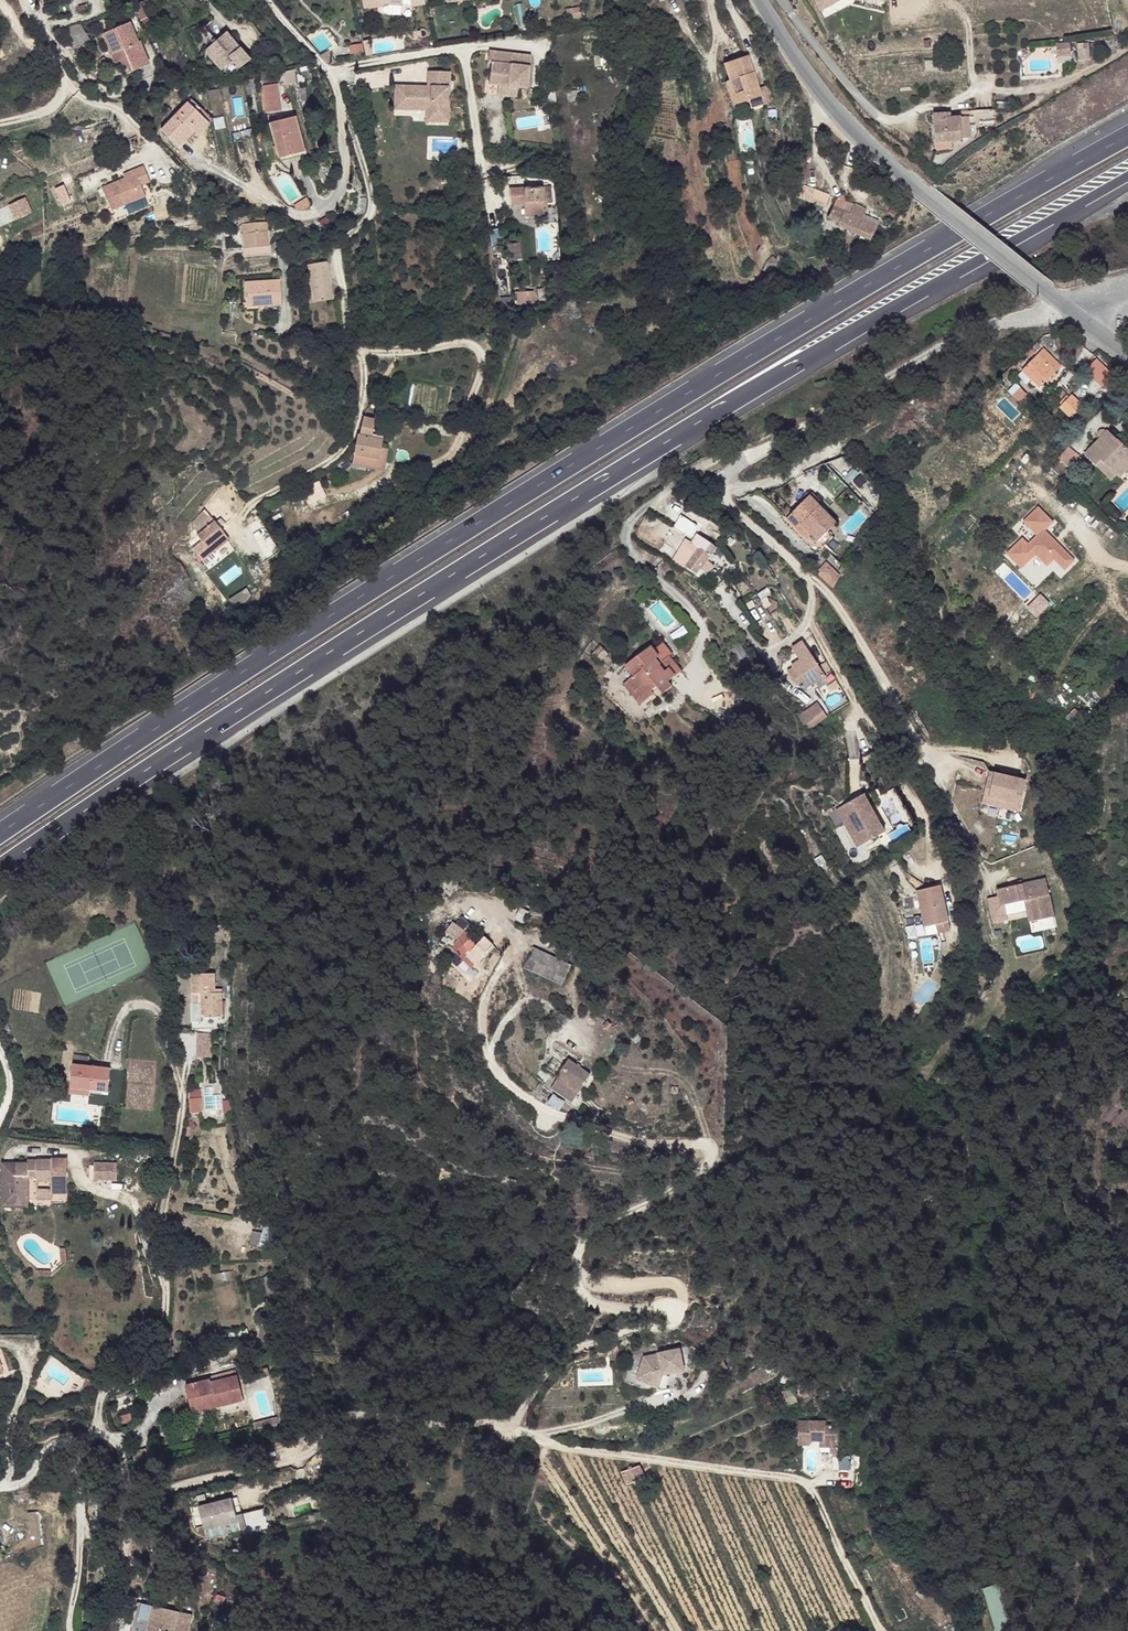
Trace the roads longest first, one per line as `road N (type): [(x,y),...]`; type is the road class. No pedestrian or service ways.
road 1 (motorway): [(1127,135),(500,509),(0,834)]
road 2 (motorway): [(0,868),(531,525),(932,282),(1127,174)]
road 3 (residential): [(522,942),(481,1013),(499,1075),(532,1105),(658,1144),(699,1144),(711,1159),(700,1176),(600,1226),(576,1266),(591,1283),(677,1285),(682,1307),(672,1324),(572,1348),(544,1366),(528,1387),(519,1433)]
road 4 (track): [(929,765),(843,614),(728,504),(728,474),(930,352),(994,325),(1080,312)]
road 5 (residential): [(519,1433),(338,1413),(307,1458),(134,1492),(125,1483),(124,1451),(95,1435)]
road 6 (residential): [(880,1630),(804,1485),(519,1433)]
road 7 (unclassified): [(764,0),(869,147),(1080,312)]
road 8 (residential): [(95,1435),(99,1398),(147,1371),(163,1333),(162,1216),(181,1092)]
road 9 (residential): [(87,1434),(74,1630)]

